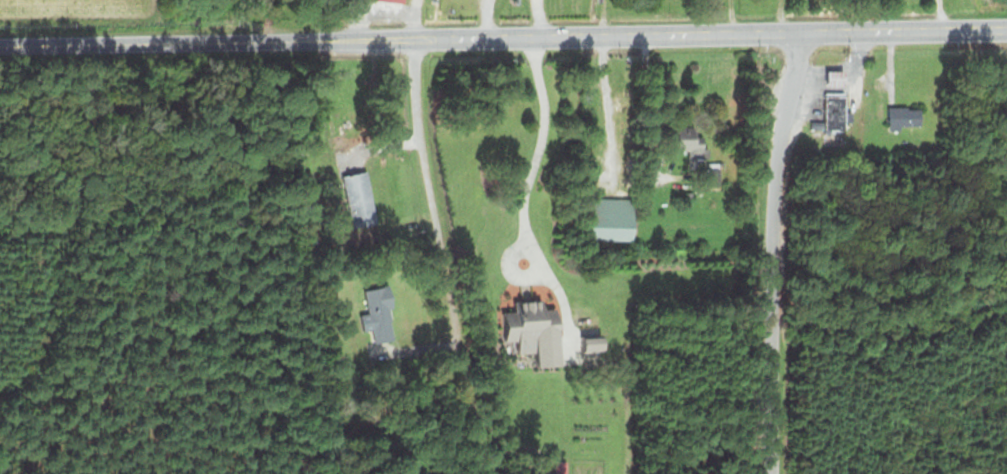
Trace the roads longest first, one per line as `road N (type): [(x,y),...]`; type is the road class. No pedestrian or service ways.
road 1 (primary): [(800,35),(0,41)]
road 2 (residential): [(411,35),(416,109),(504,473)]
road 3 (residential): [(800,35),(782,193),(776,473)]
road 4 (primary): [(1006,31),(800,35)]

